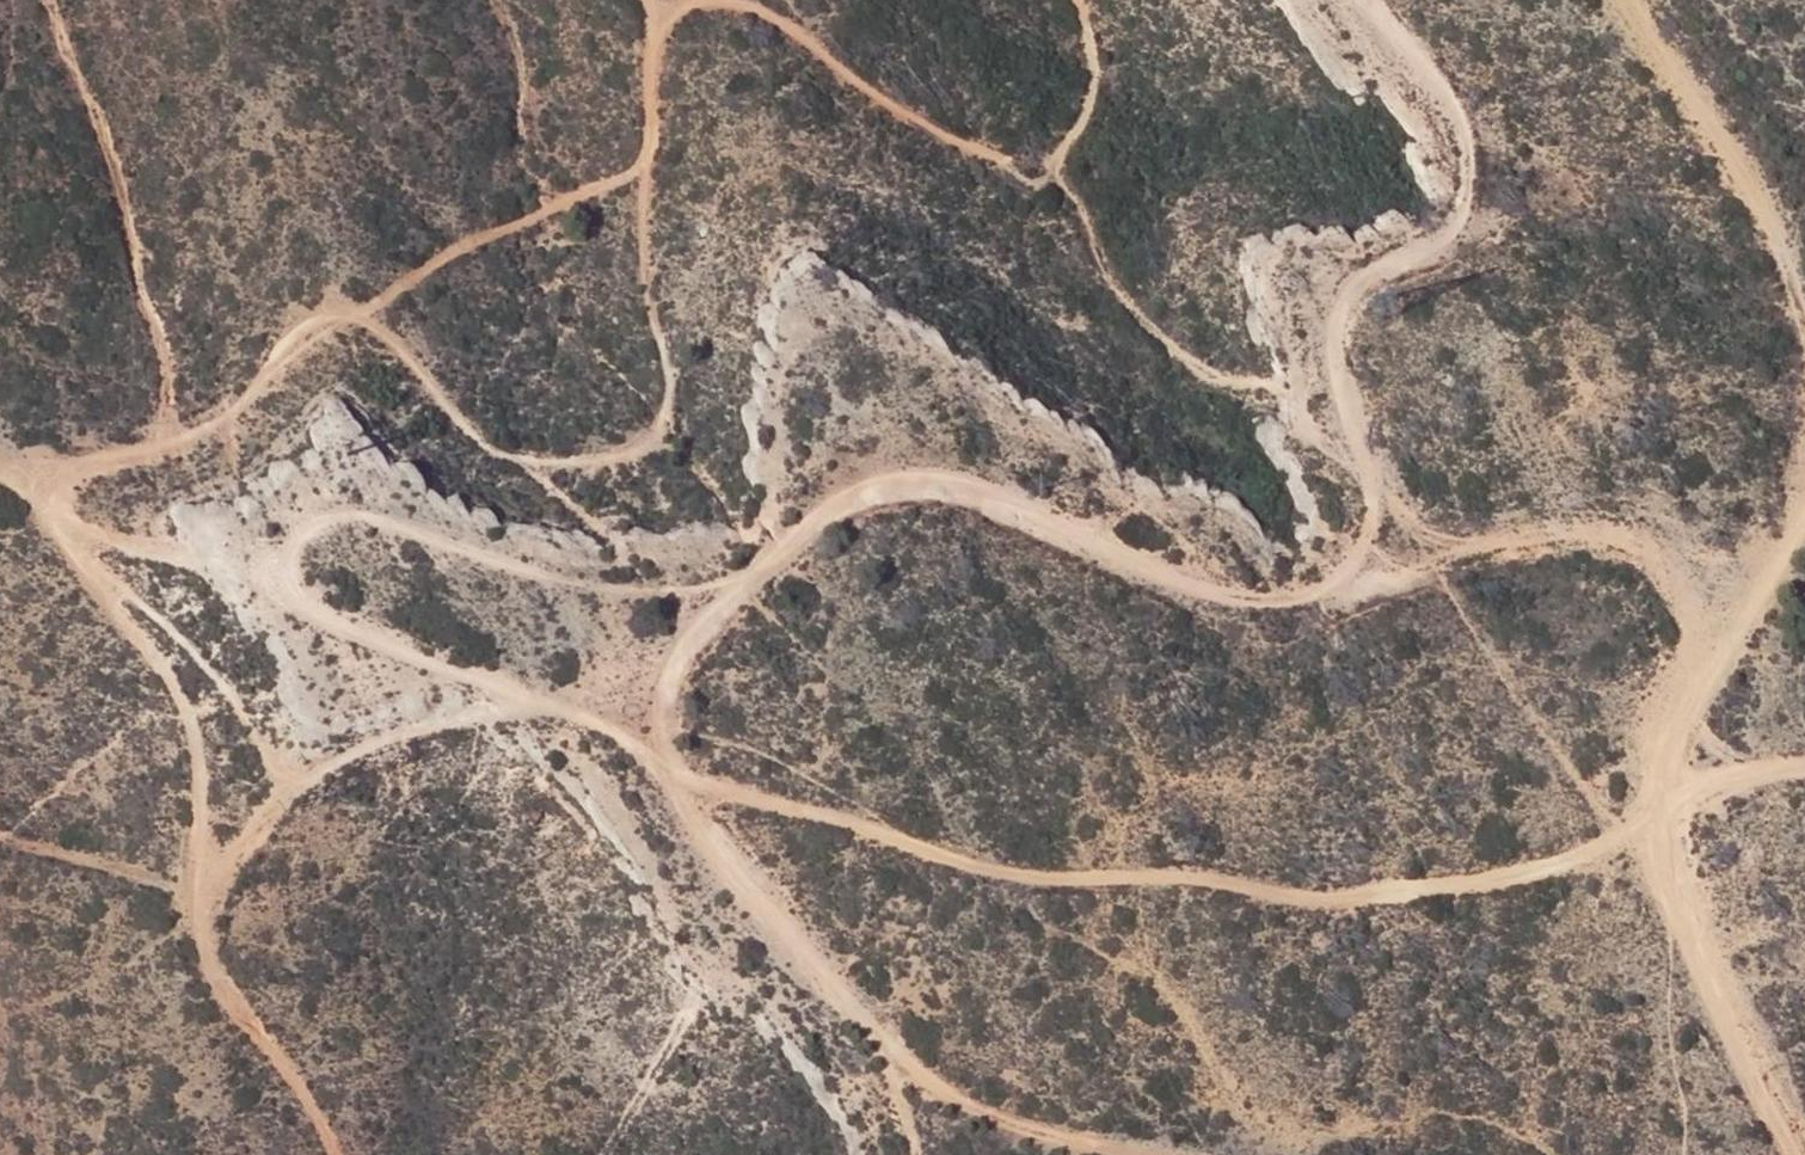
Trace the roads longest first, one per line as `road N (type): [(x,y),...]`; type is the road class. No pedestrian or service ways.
road 1 (track): [(48,504),(140,543),(257,573),(338,620),(662,754),(655,713),(697,634),(786,539),(844,498),(890,487),(944,488),(1073,547),(1275,588),(1391,582),(1528,527),(1631,537),(1719,575),(1764,566),(1791,537),(1802,502),(1804,409)]
road 2 (track): [(662,754),(770,803),(854,823),(986,873),(1185,875),(1372,895),(1627,851),(1732,778),(1804,761)]
road 3 (track): [(48,504),(77,455),(188,416),(325,299),(384,334),(498,440),(557,447),(595,442),(664,413),(643,176),(673,27),(688,0)]
road 4 (track): [(0,476),(48,504),(165,681),(193,745),(198,928),(211,979),(238,1027),(314,1119),(330,1154)]
road 5 (track): [(1391,582),(1393,534),(1343,345),(1343,299),(1360,273),(1425,243),(1458,196),(1466,149),(1451,104),(1360,0)]
road 6 (track): [(1795,1154),(1689,963),(1652,837),(1661,747),(1764,566)]
road 7 (track): [(662,754),(742,881),(931,1077),(1049,1134),(1129,1154)]
road 8 (track): [(1804,326),(1756,197),(1702,90),(1638,0)]
road 9 (track): [(754,0),(946,131),(1017,156),(1062,149)]

